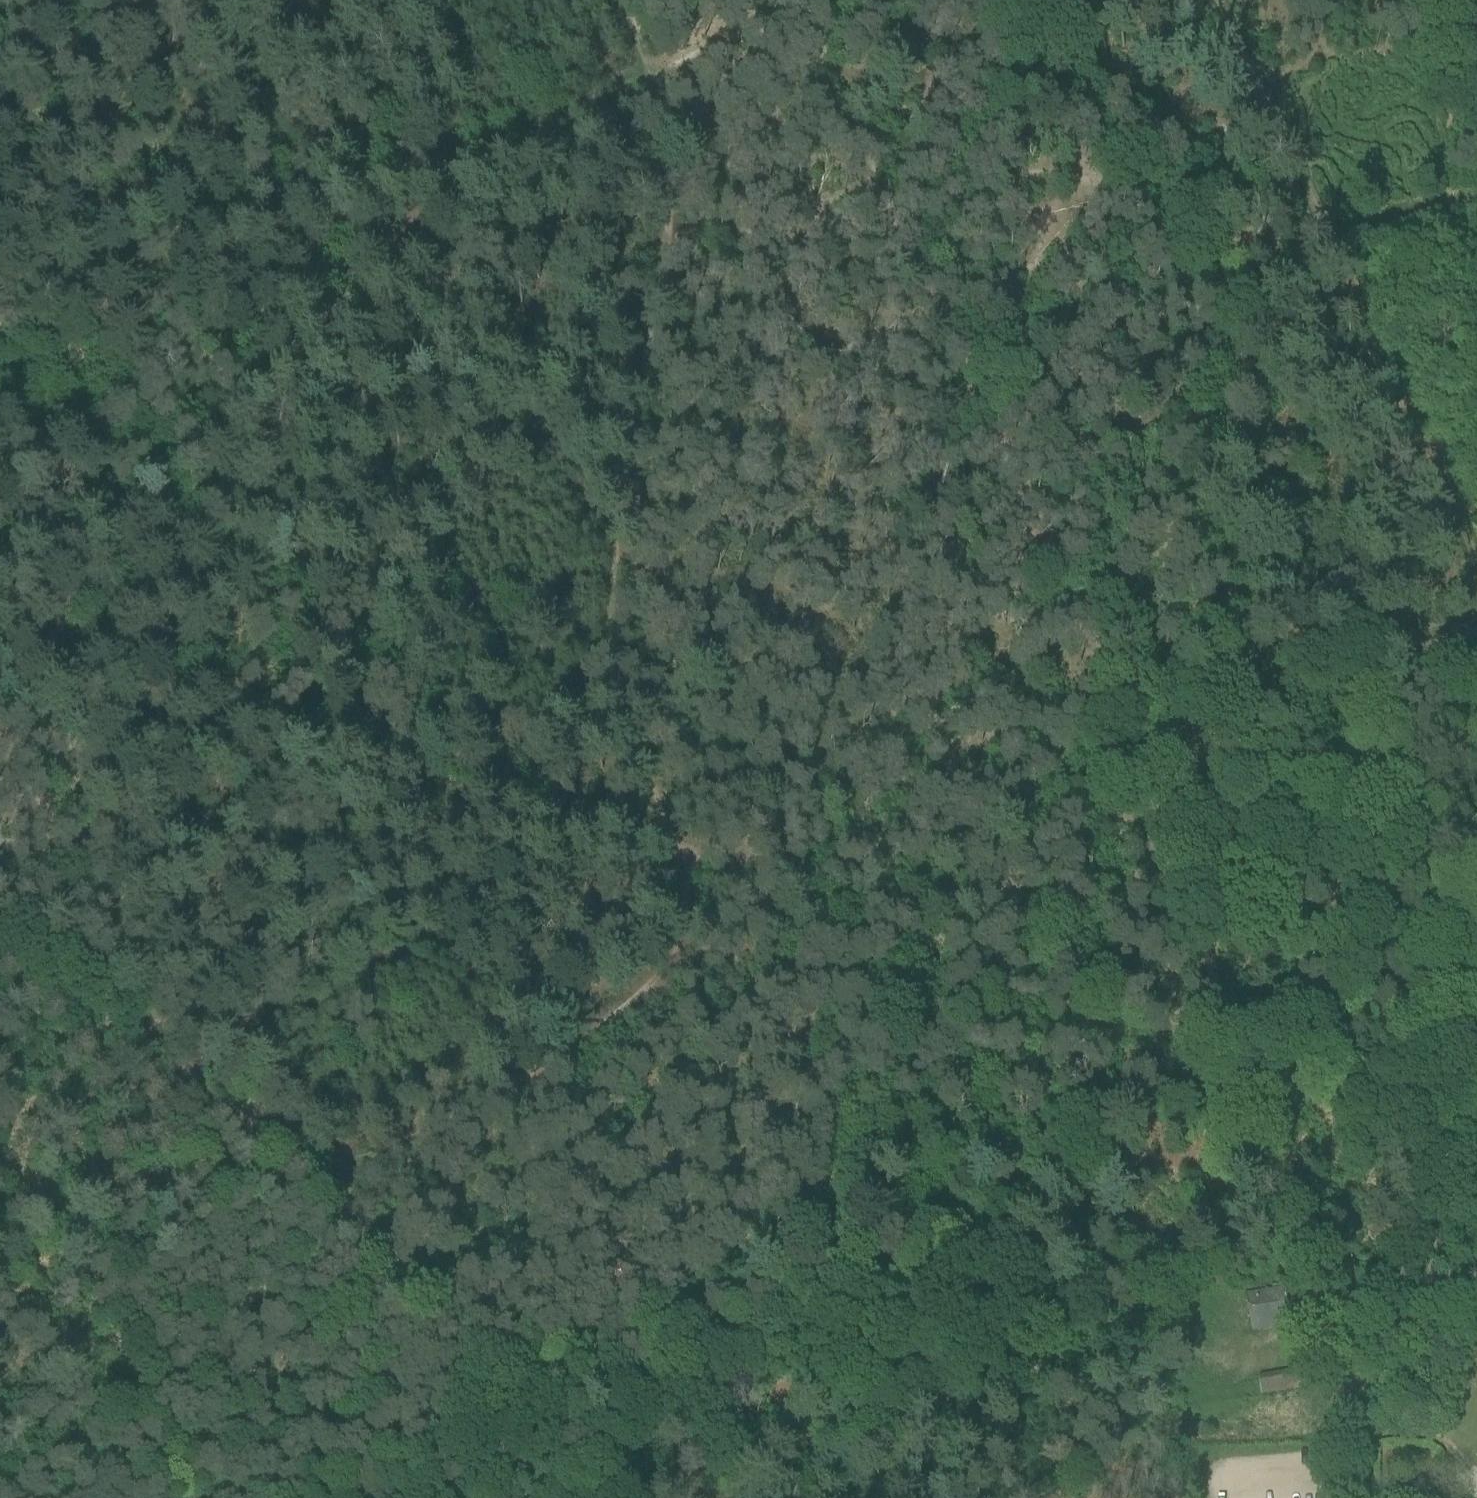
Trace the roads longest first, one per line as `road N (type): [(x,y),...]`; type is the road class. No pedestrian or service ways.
road 1 (track): [(1165,843),(1162,800),(1186,739),(1267,689),(1233,501),(1224,249),(1236,140),(1277,106),(1229,0)]
road 2 (track): [(1363,1497),(1361,1355),(1347,1297),(1238,1041)]
road 3 (track): [(322,1197),(294,1154),(0,960)]
road 4 (track): [(1238,1041),(1165,843)]

